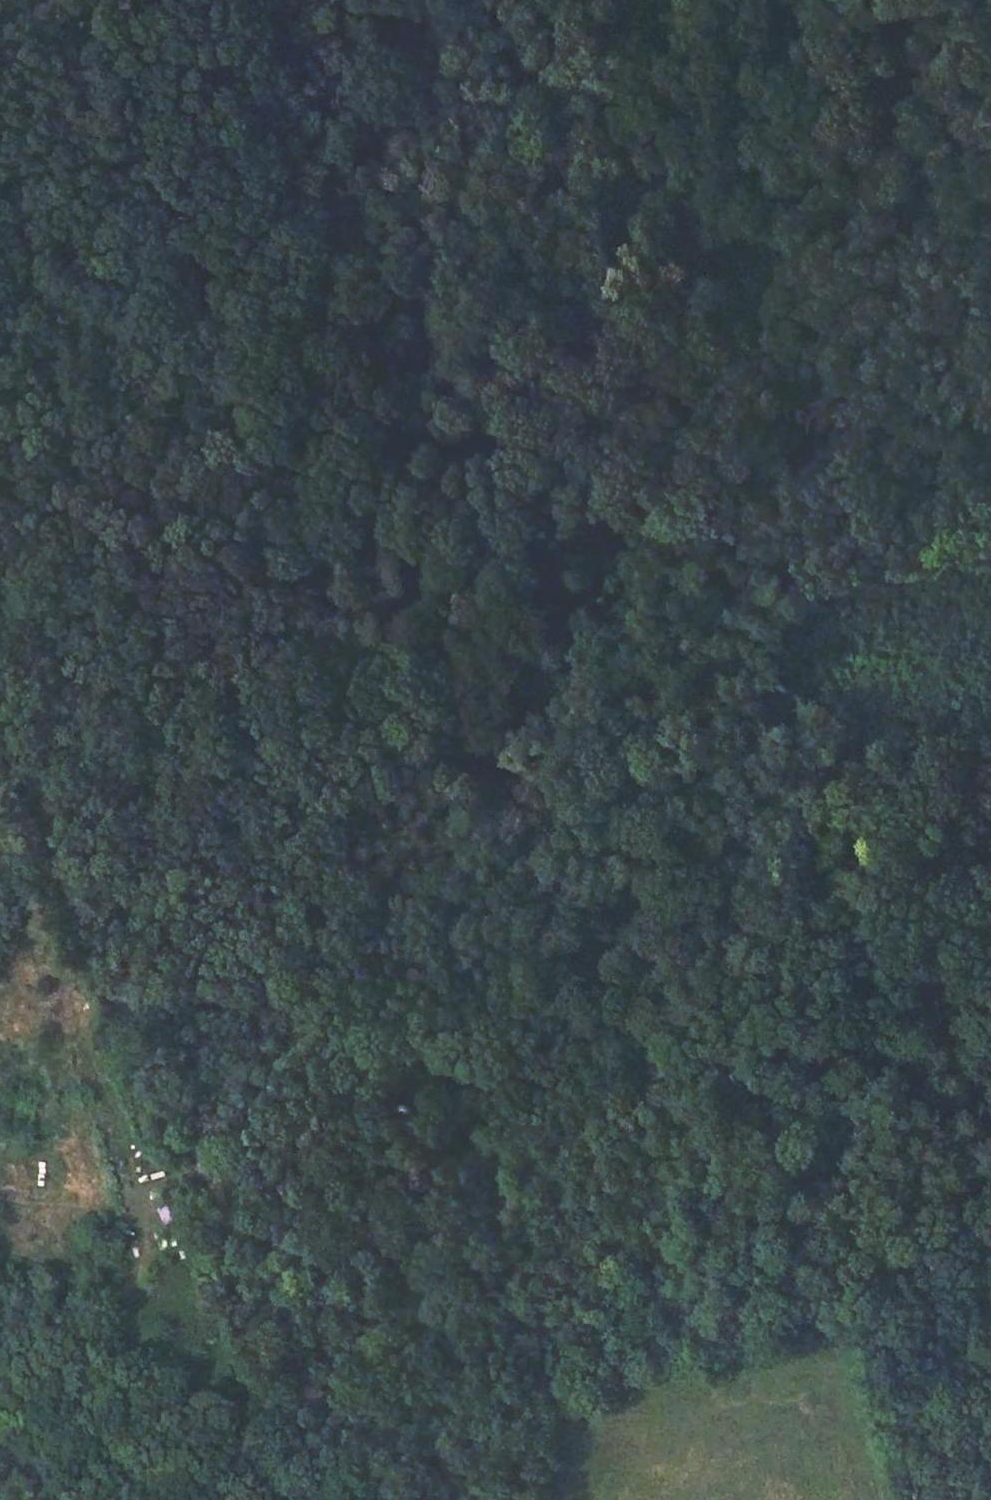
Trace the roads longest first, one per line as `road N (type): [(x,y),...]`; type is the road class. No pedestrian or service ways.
road 1 (track): [(200,1154),(95,940),(0,597)]
road 2 (track): [(310,1499),(277,1361),(200,1154)]

